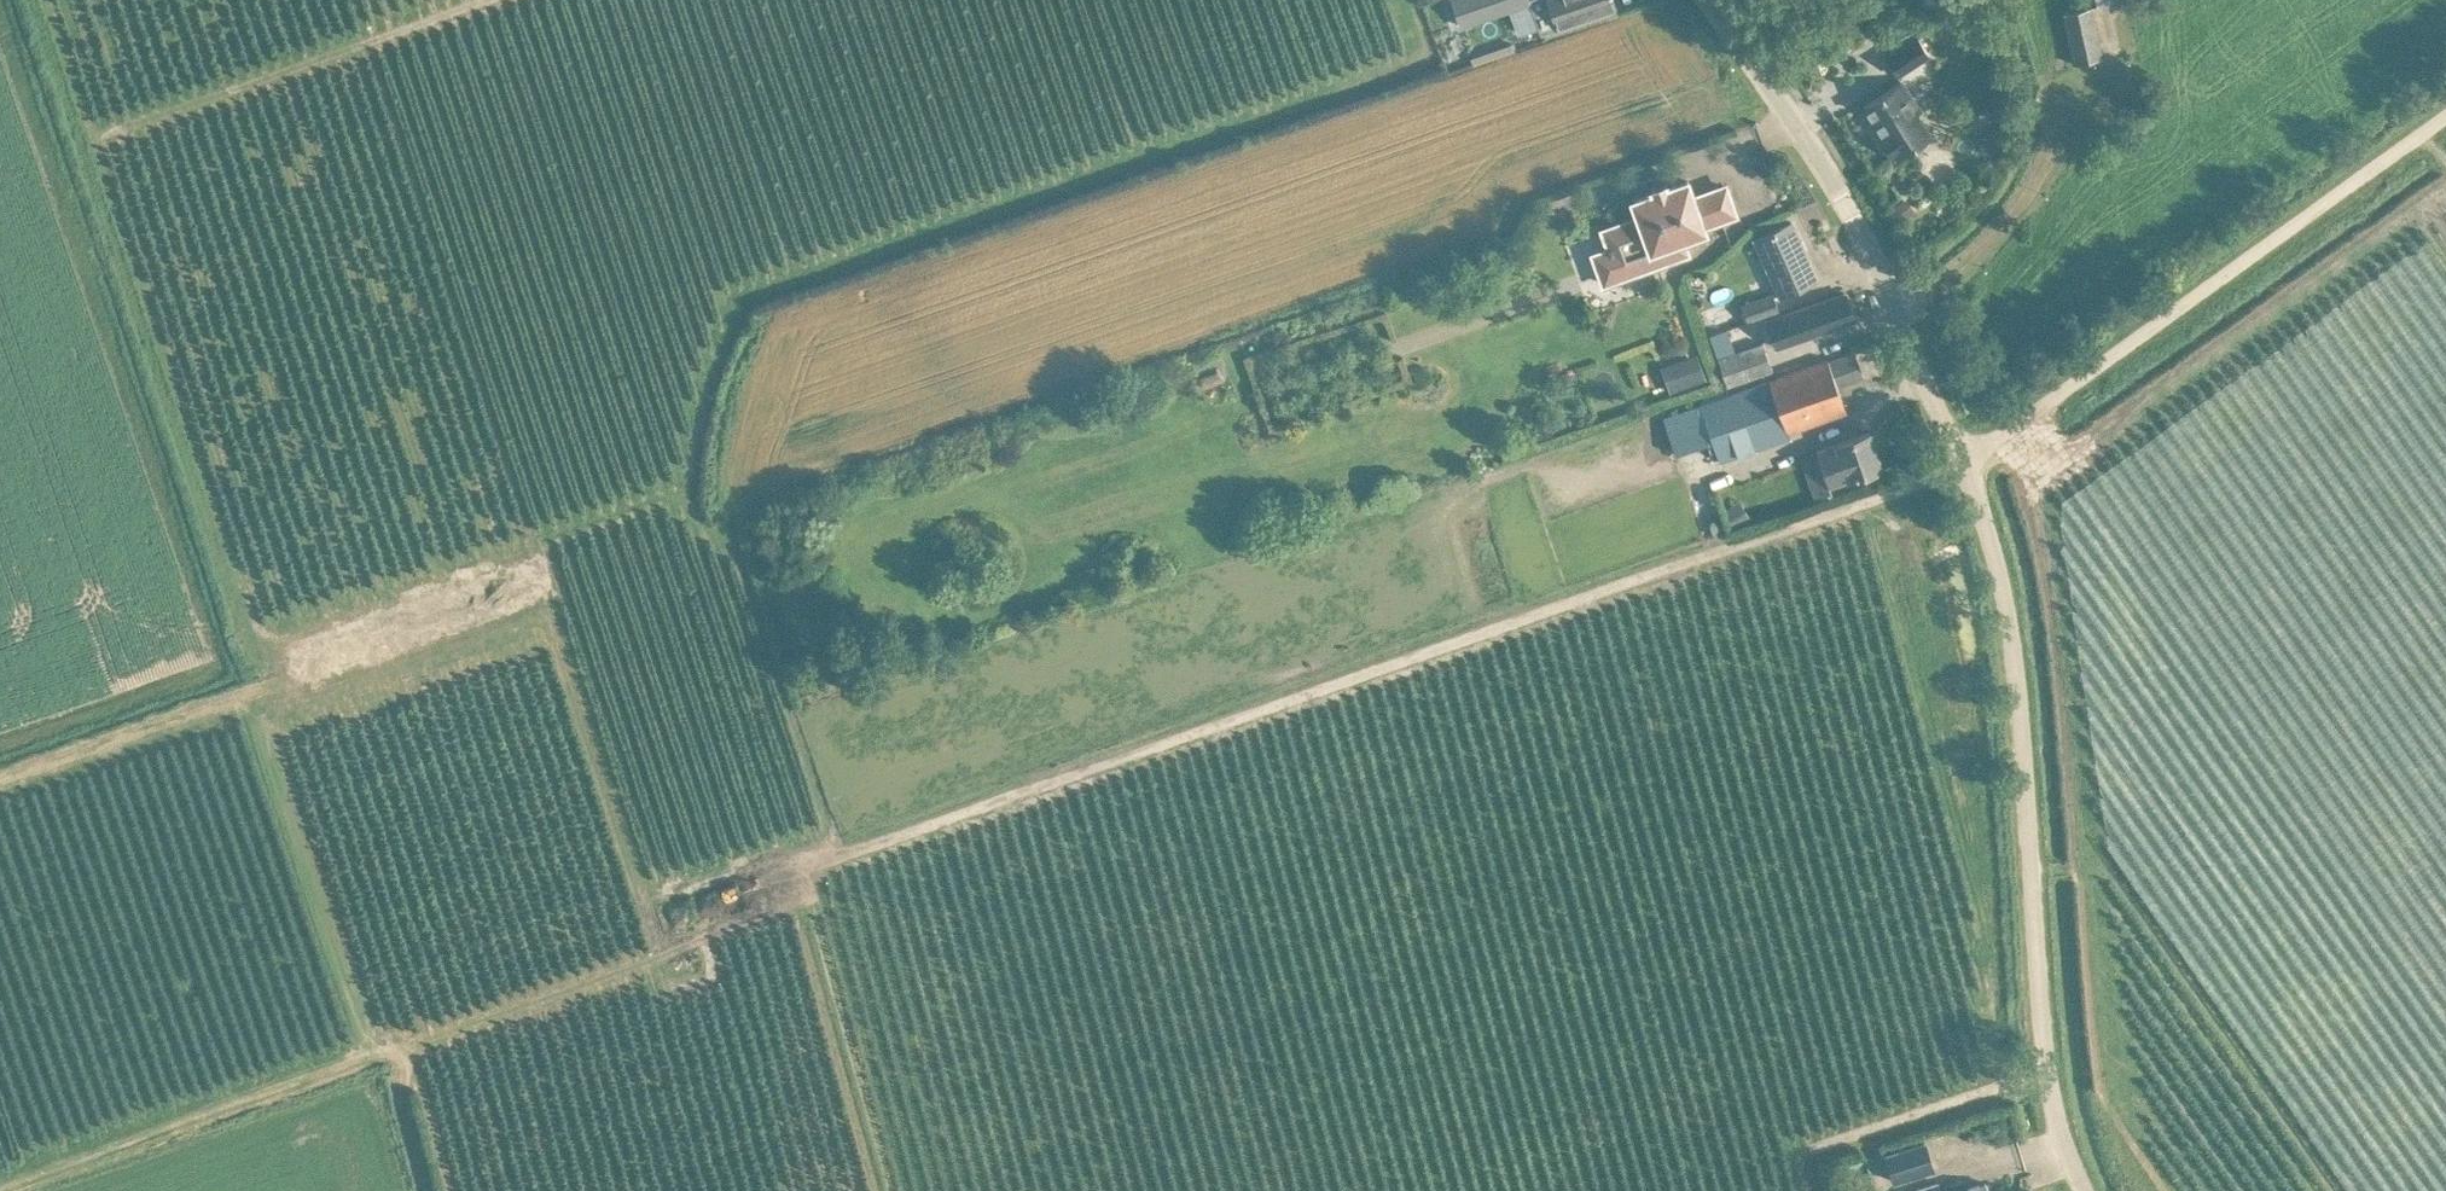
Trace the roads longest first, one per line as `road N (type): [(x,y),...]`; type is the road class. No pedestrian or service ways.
road 1 (track): [(0,1185),(711,947),(699,907),(1961,467)]
road 2 (unclassified): [(2079,1190),(2052,1097),(2027,721),(1999,565),(1961,467)]
road 3 (unclassified): [(1961,467),(2445,117)]
road 4 (residential): [(1961,467),(1846,207),(1709,0)]
road 5 (track): [(391,1054),(428,1190)]

